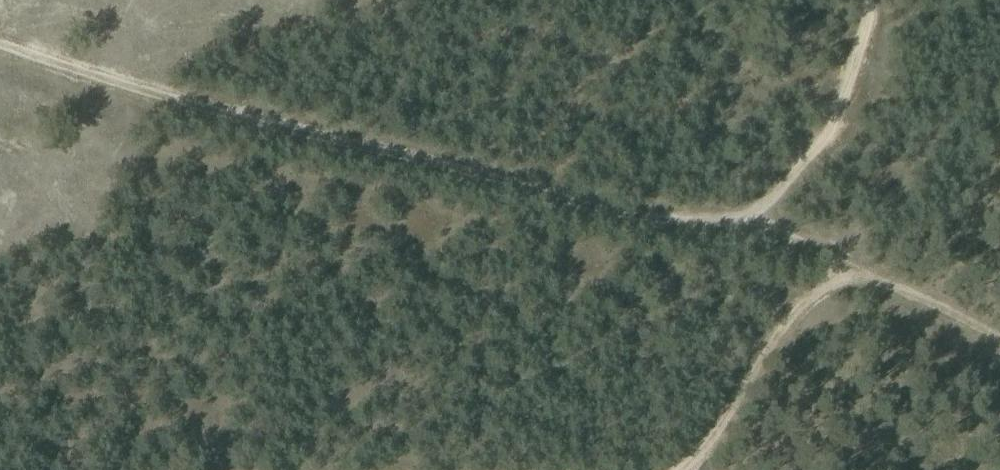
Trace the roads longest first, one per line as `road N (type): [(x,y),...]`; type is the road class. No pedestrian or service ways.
road 1 (track): [(0,43),(300,132),(718,223),(757,207),(805,158),(849,95),(869,0)]
road 2 (track): [(737,215),(841,260),(860,277)]

